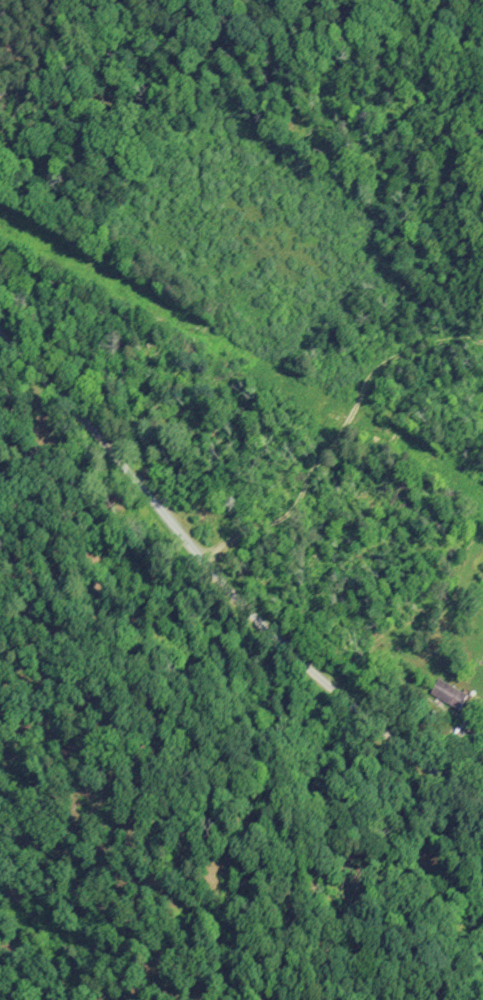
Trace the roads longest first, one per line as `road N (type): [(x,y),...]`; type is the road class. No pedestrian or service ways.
road 1 (residential): [(482,813),(385,743),(270,643),(0,330)]

